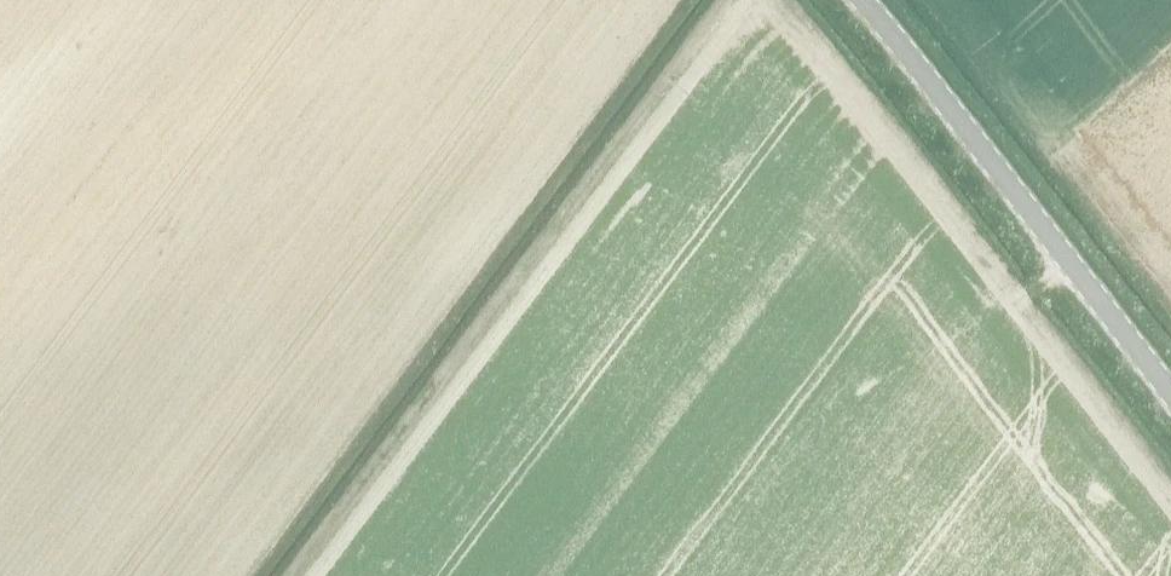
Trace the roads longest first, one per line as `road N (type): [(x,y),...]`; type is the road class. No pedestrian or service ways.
road 1 (tertiary): [(1170,393),(865,0)]

